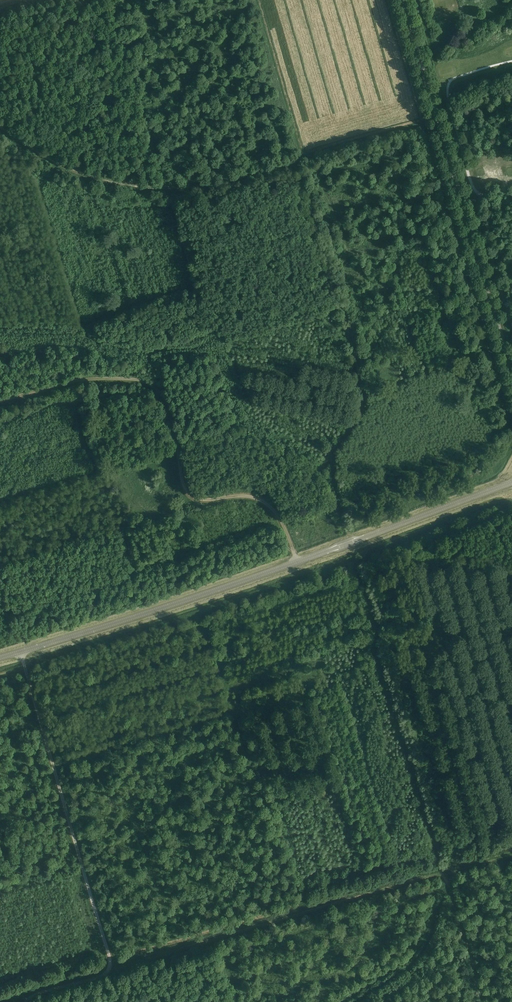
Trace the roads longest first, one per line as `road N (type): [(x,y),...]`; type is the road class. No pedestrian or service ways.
road 1 (tertiary): [(0,658),(511,484)]
road 2 (track): [(16,1001),(113,972),(20,652)]
road 3 (track): [(298,561),(278,515),(257,500),(195,499),(185,488),(166,404),(150,385),(96,379),(0,403)]
road 4 (tertiary): [(511,369),(405,0)]

